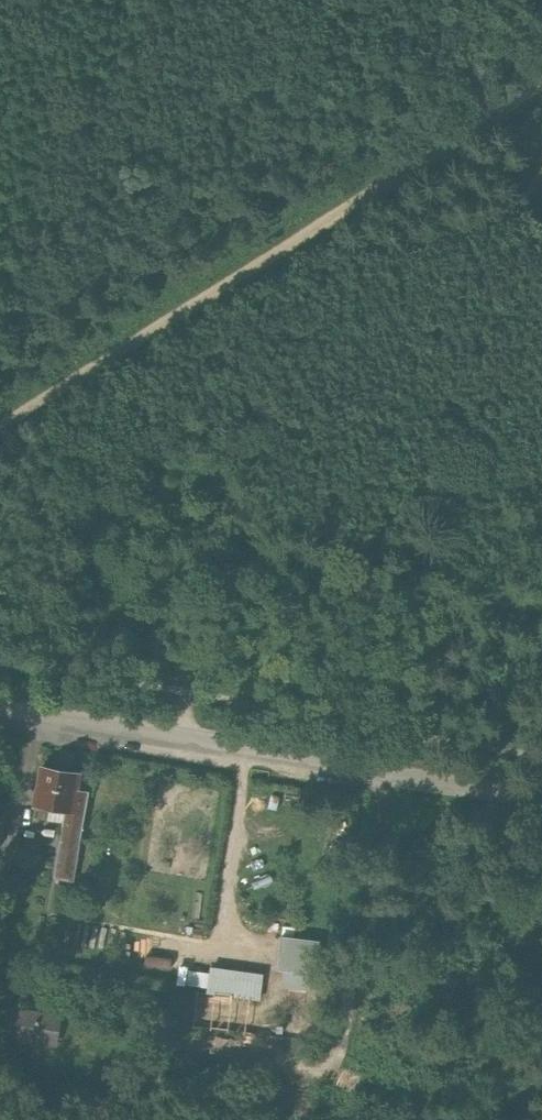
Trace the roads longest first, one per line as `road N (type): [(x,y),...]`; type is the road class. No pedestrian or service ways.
road 1 (track): [(541,80),(0,428)]
road 2 (unclassified): [(0,702),(69,705),(541,785)]

